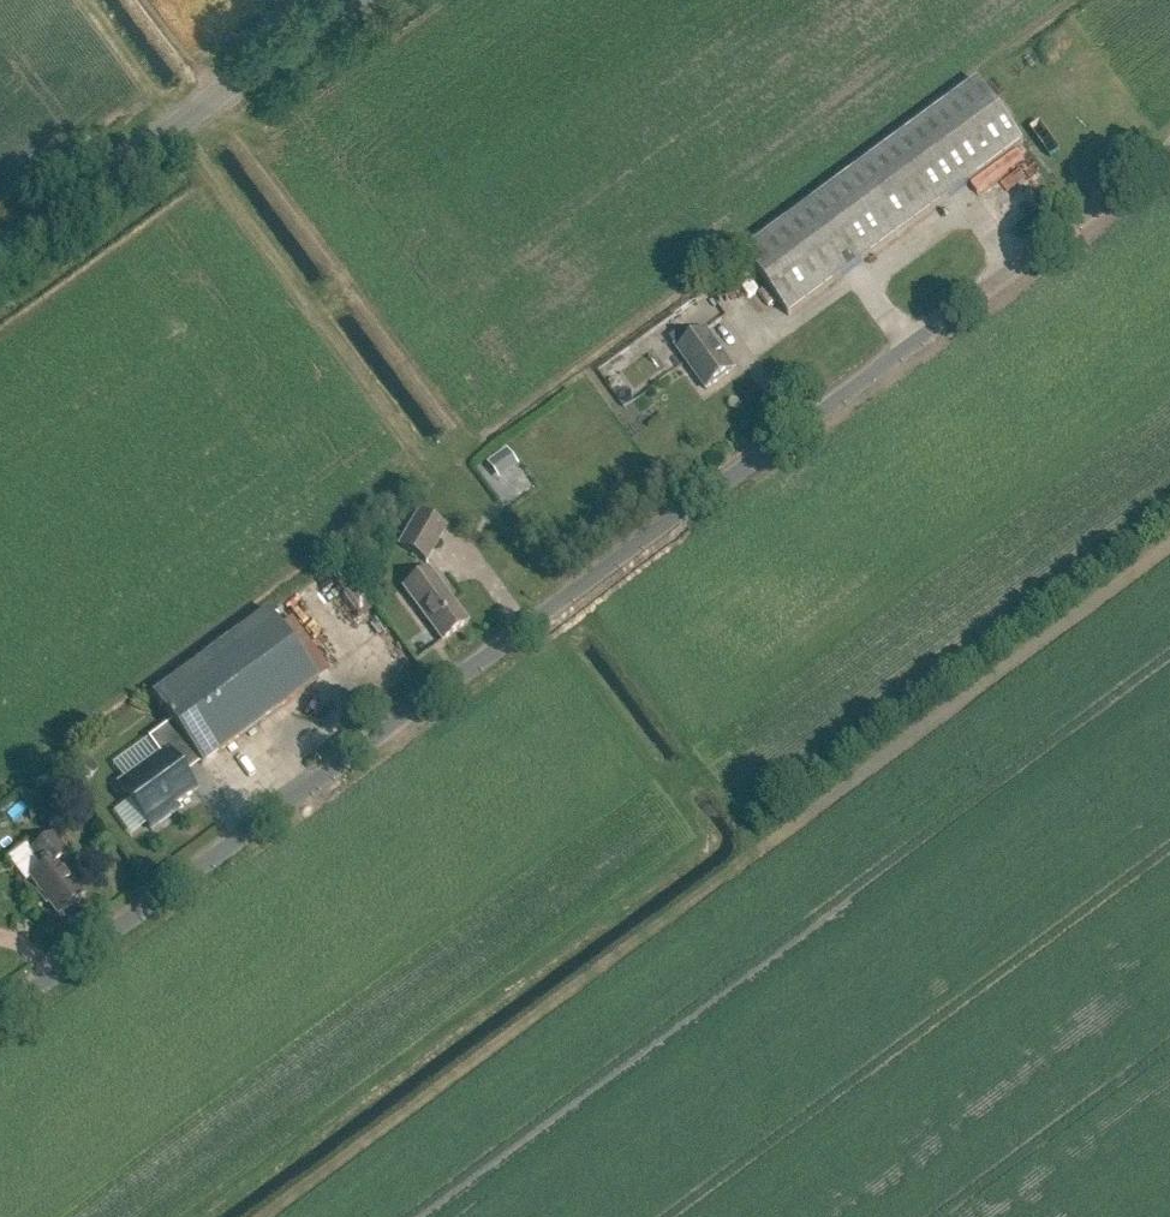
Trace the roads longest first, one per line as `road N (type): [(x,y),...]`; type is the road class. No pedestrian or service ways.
road 1 (unclassified): [(0,1013),(1169,153)]
road 2 (tertiary): [(0,254),(346,0)]

